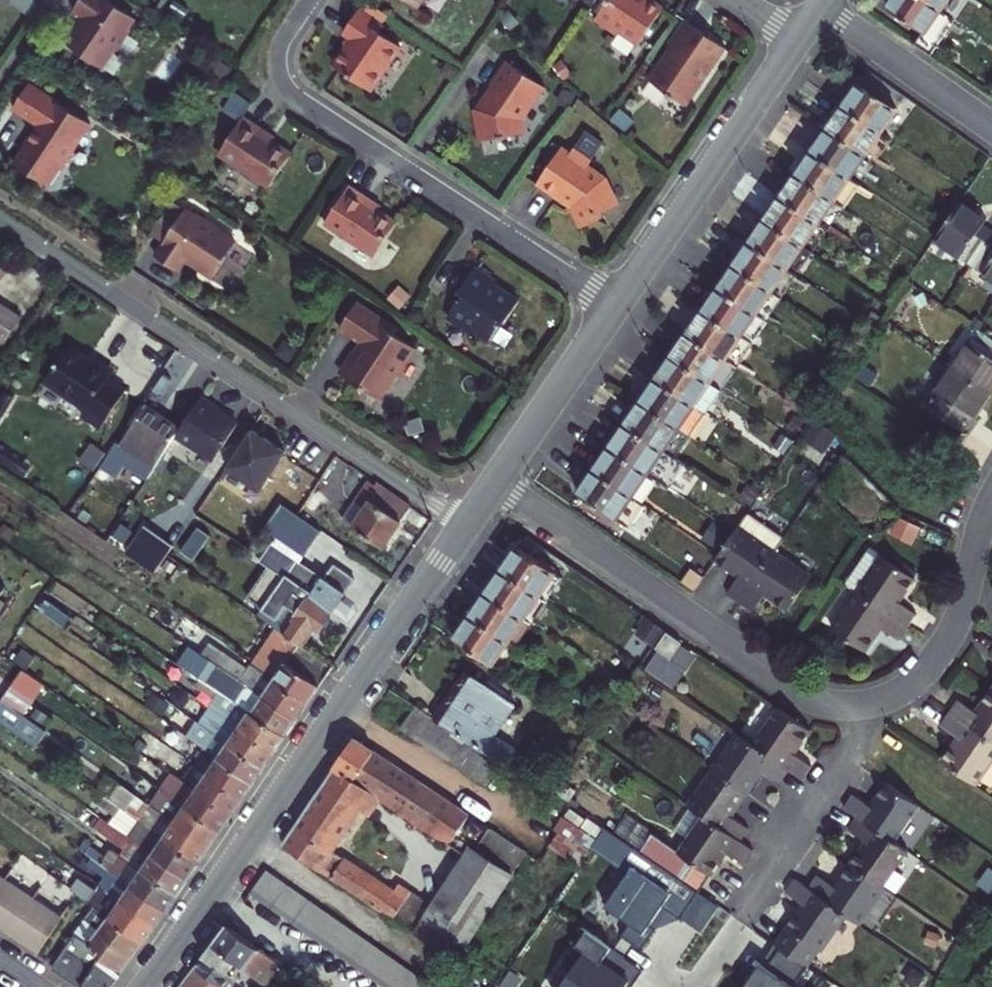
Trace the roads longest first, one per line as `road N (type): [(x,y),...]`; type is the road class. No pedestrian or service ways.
road 1 (residential): [(144,986),(464,526)]
road 2 (residential): [(464,526),(0,220)]
road 3 (residential): [(615,308),(291,96),(277,59),(309,0)]
road 4 (residential): [(495,479),(788,688),(821,702),(856,704)]
road 5 (residential): [(856,704),(854,752),(698,986)]
road 6 (residential): [(615,308),(801,38)]
road 7 (residential): [(856,704),(906,690),(950,638),(991,499)]
road 8 (residential): [(495,479),(615,308)]
road 9 (residential): [(820,10),(991,129)]

